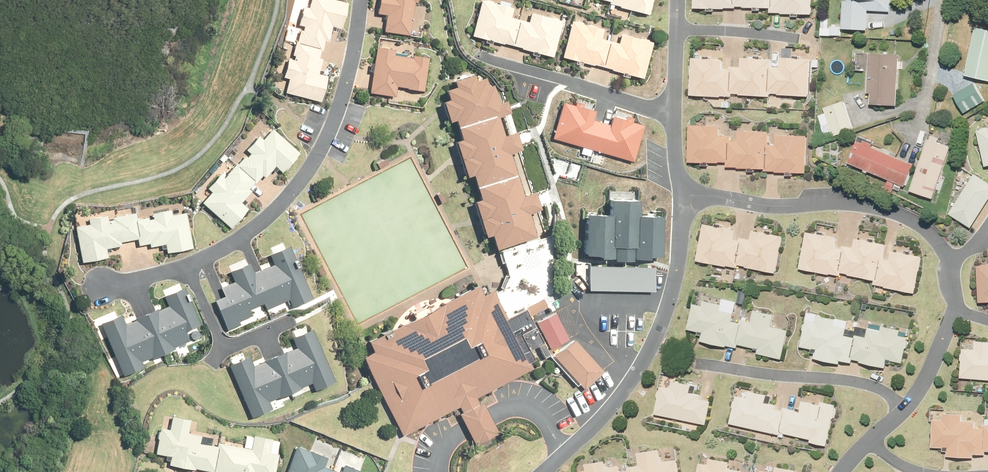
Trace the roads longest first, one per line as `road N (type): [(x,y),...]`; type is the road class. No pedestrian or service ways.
road 1 (residential): [(183,271),(251,234),(320,155),(348,79),(362,0)]
road 2 (residential): [(547,471),(626,391),(652,346),(676,279),(683,196)]
road 3 (residential): [(683,196),(768,207),(872,205),(905,218),(953,259)]
road 4 (residential): [(702,366),(870,385),(906,410)]
road 5 (residential): [(479,55),(676,119)]
road 6 (residential): [(676,29),(797,39)]

